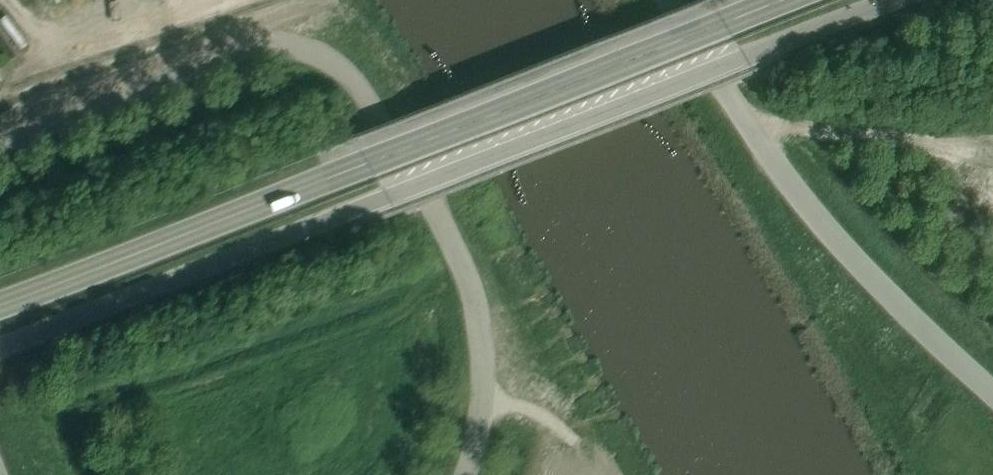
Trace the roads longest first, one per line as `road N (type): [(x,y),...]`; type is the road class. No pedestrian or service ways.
road 1 (unclassified): [(0,347),(892,0)]
road 2 (secondary): [(0,306),(780,0)]
road 3 (unclassified): [(463,474),(481,409),(472,299),(426,198),(341,69),(299,48),(256,46),(0,143)]
road 4 (unclassified): [(992,395),(831,237),(753,137),(668,0)]

